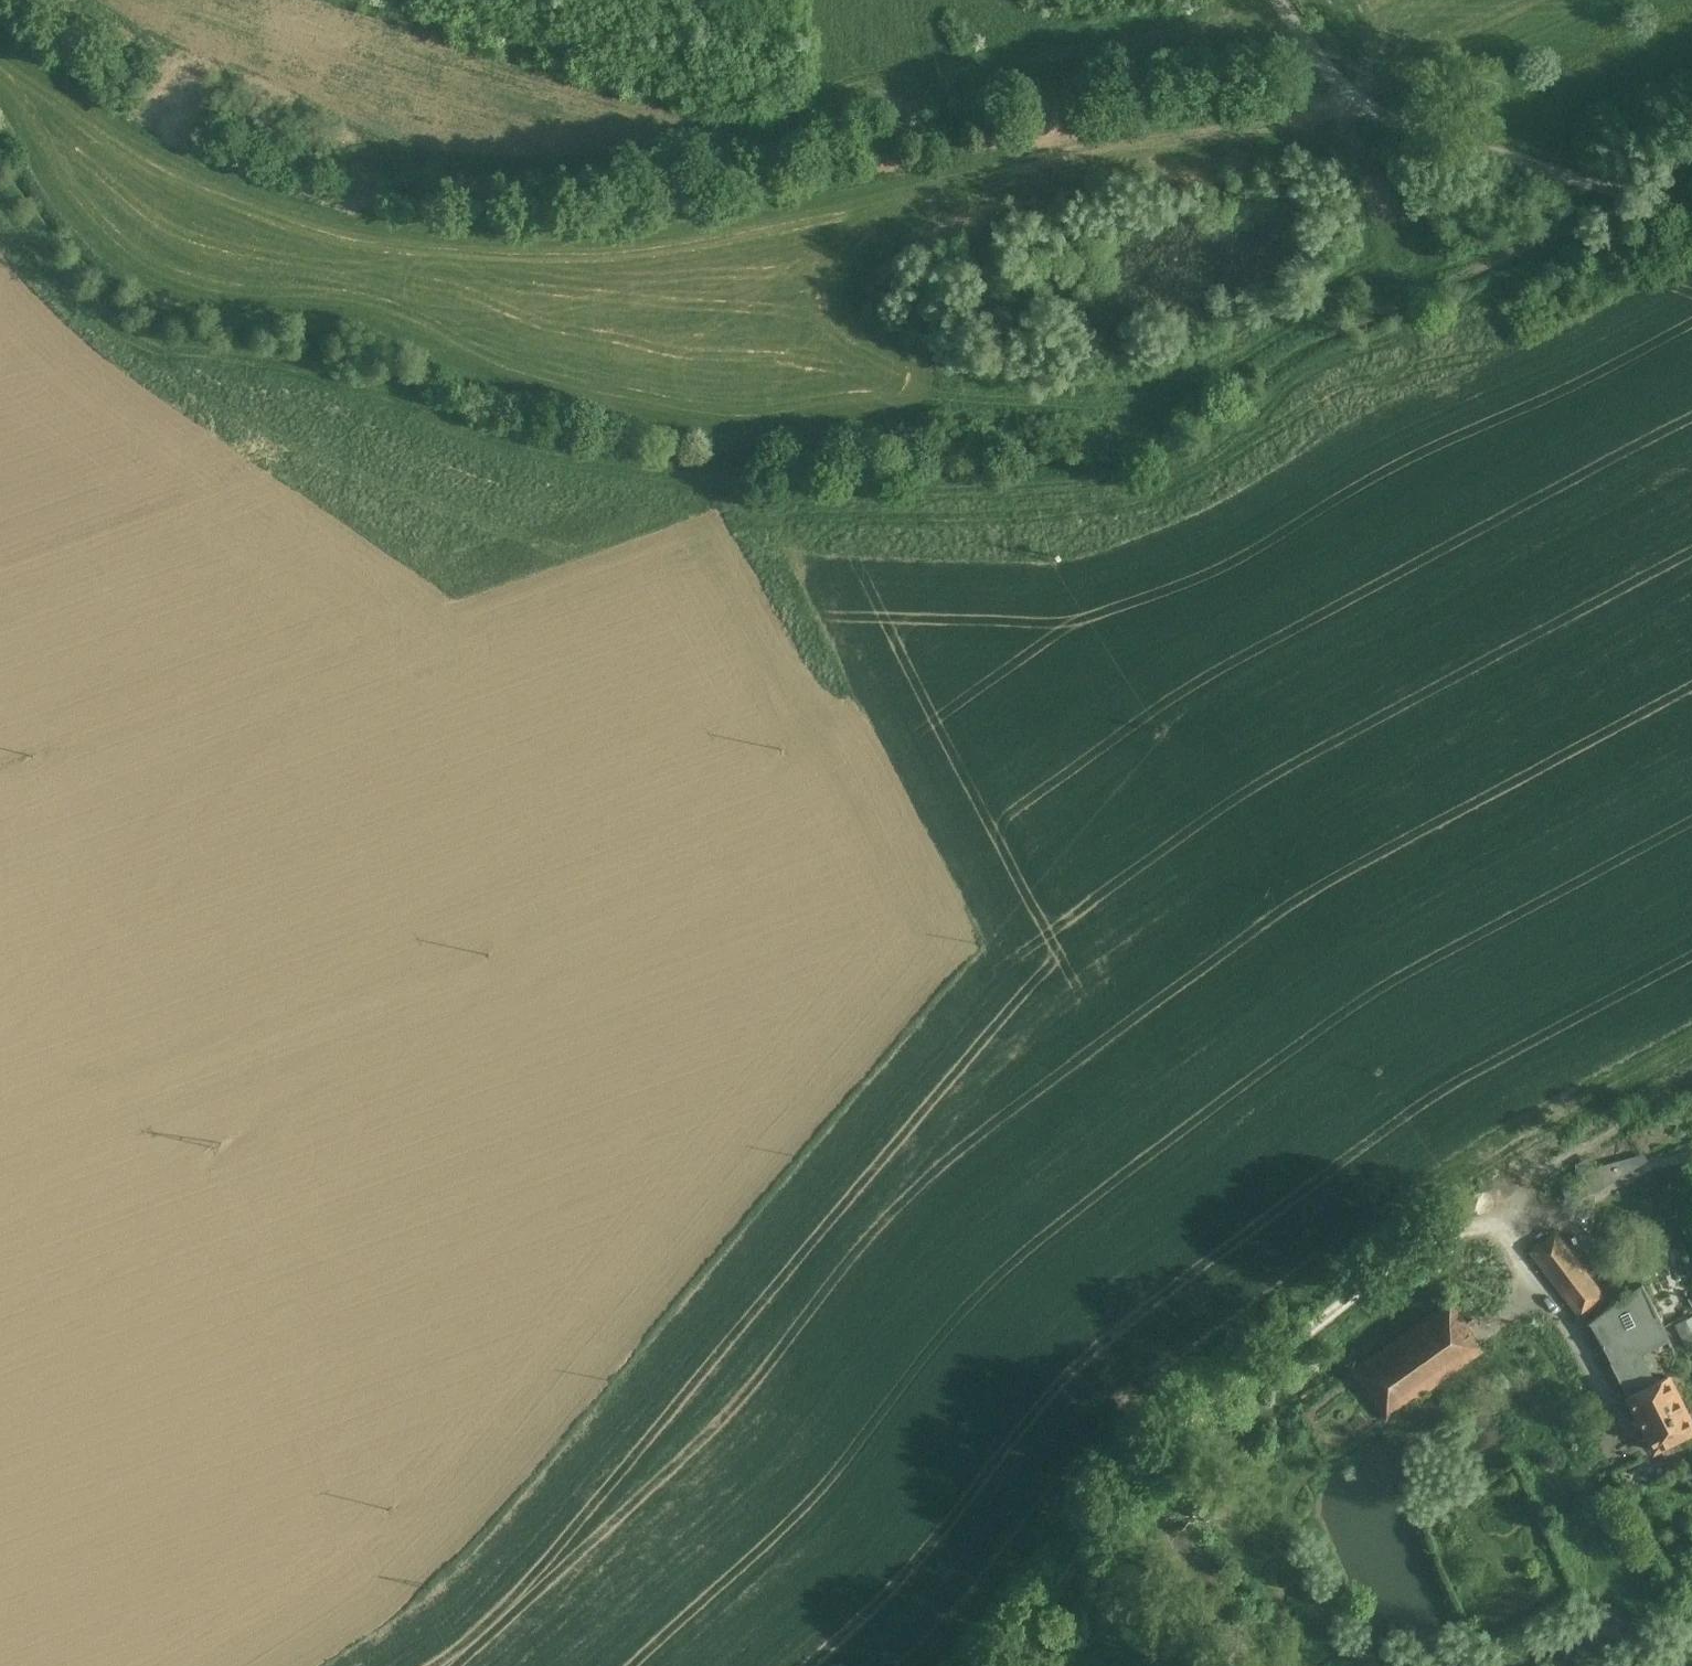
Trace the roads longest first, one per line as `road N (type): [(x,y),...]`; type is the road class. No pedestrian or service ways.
road 1 (track): [(1278,0),(1337,83),(1381,115),(1691,216)]

